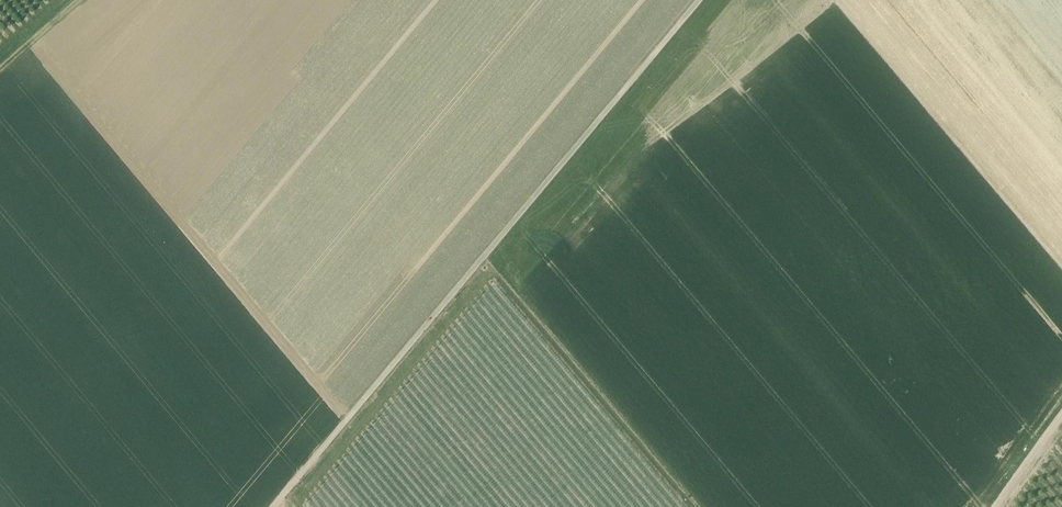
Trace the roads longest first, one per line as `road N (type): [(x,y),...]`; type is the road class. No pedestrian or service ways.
road 1 (track): [(273,506),(699,0)]

